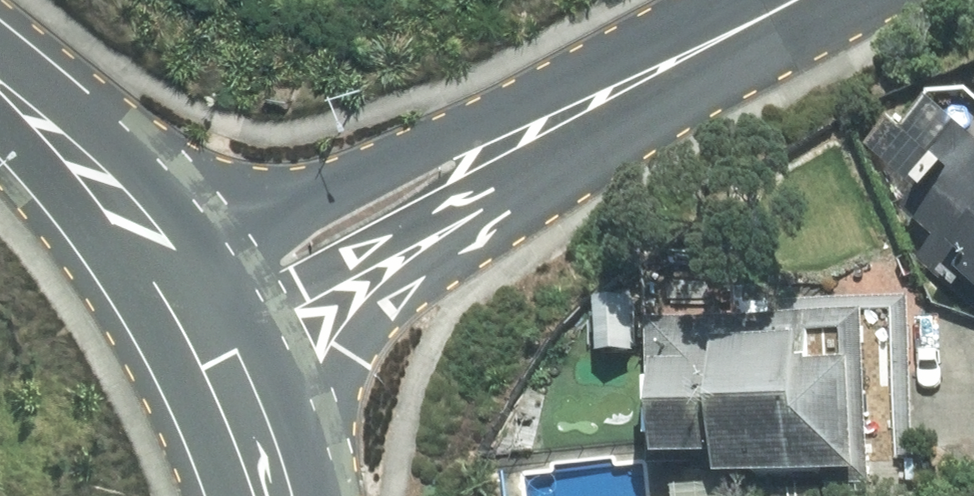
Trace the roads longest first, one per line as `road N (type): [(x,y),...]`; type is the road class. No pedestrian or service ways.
road 1 (residential): [(131,228),(304,185),(706,42)]
road 2 (residential): [(706,42),(311,319),(211,366)]
road 3 (tertiary): [(0,85),(93,175),(131,228)]
road 4 (tertiary): [(211,366),(131,228)]
road 5 (tertiary): [(266,495),(211,366)]

